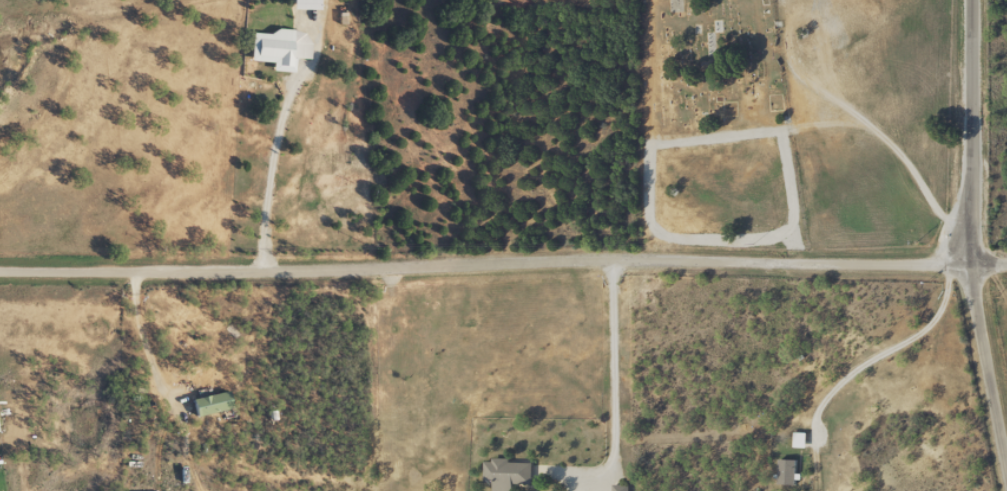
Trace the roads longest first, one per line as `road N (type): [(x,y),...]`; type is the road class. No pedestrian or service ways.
road 1 (residential): [(1006,285),(0,289)]
road 2 (residential): [(970,490),(947,285),(943,0)]
road 3 (residential): [(849,0),(812,40),(947,285)]

